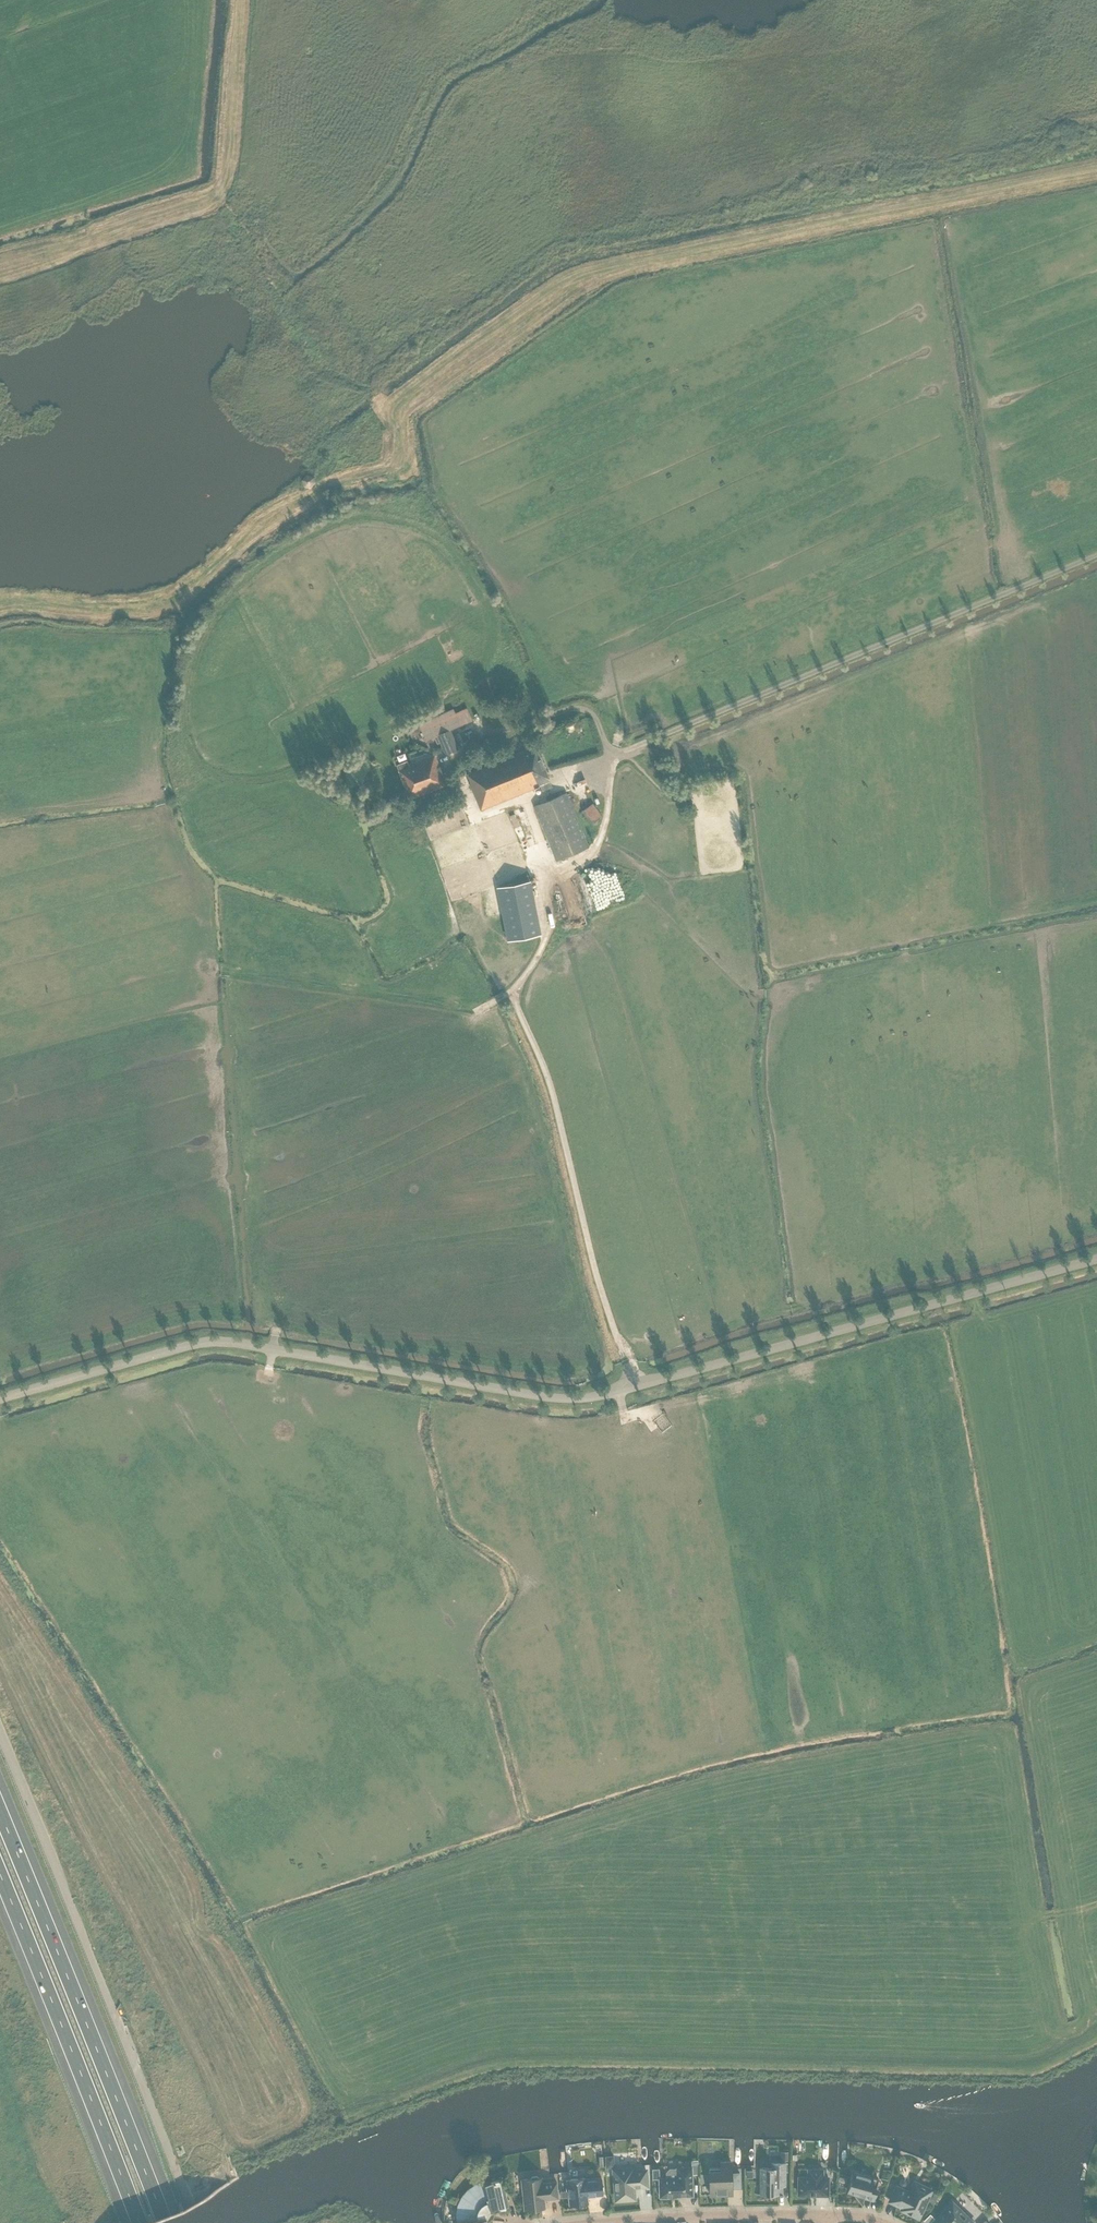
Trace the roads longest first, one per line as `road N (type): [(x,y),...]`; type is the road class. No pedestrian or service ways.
road 1 (unclassified): [(0,1398),(212,1341),(585,1398),(1096,1259)]
road 2 (track): [(634,1386),(585,1232),(551,1085),(513,994),(547,932),(545,882)]
road 3 (unclassified): [(197,2222),(0,1735)]
road 4 (motorway): [(165,2222),(0,1794)]
road 5 (motorway): [(0,1877),(139,2222)]
road 6 (residential): [(826,2215),(585,2222)]

